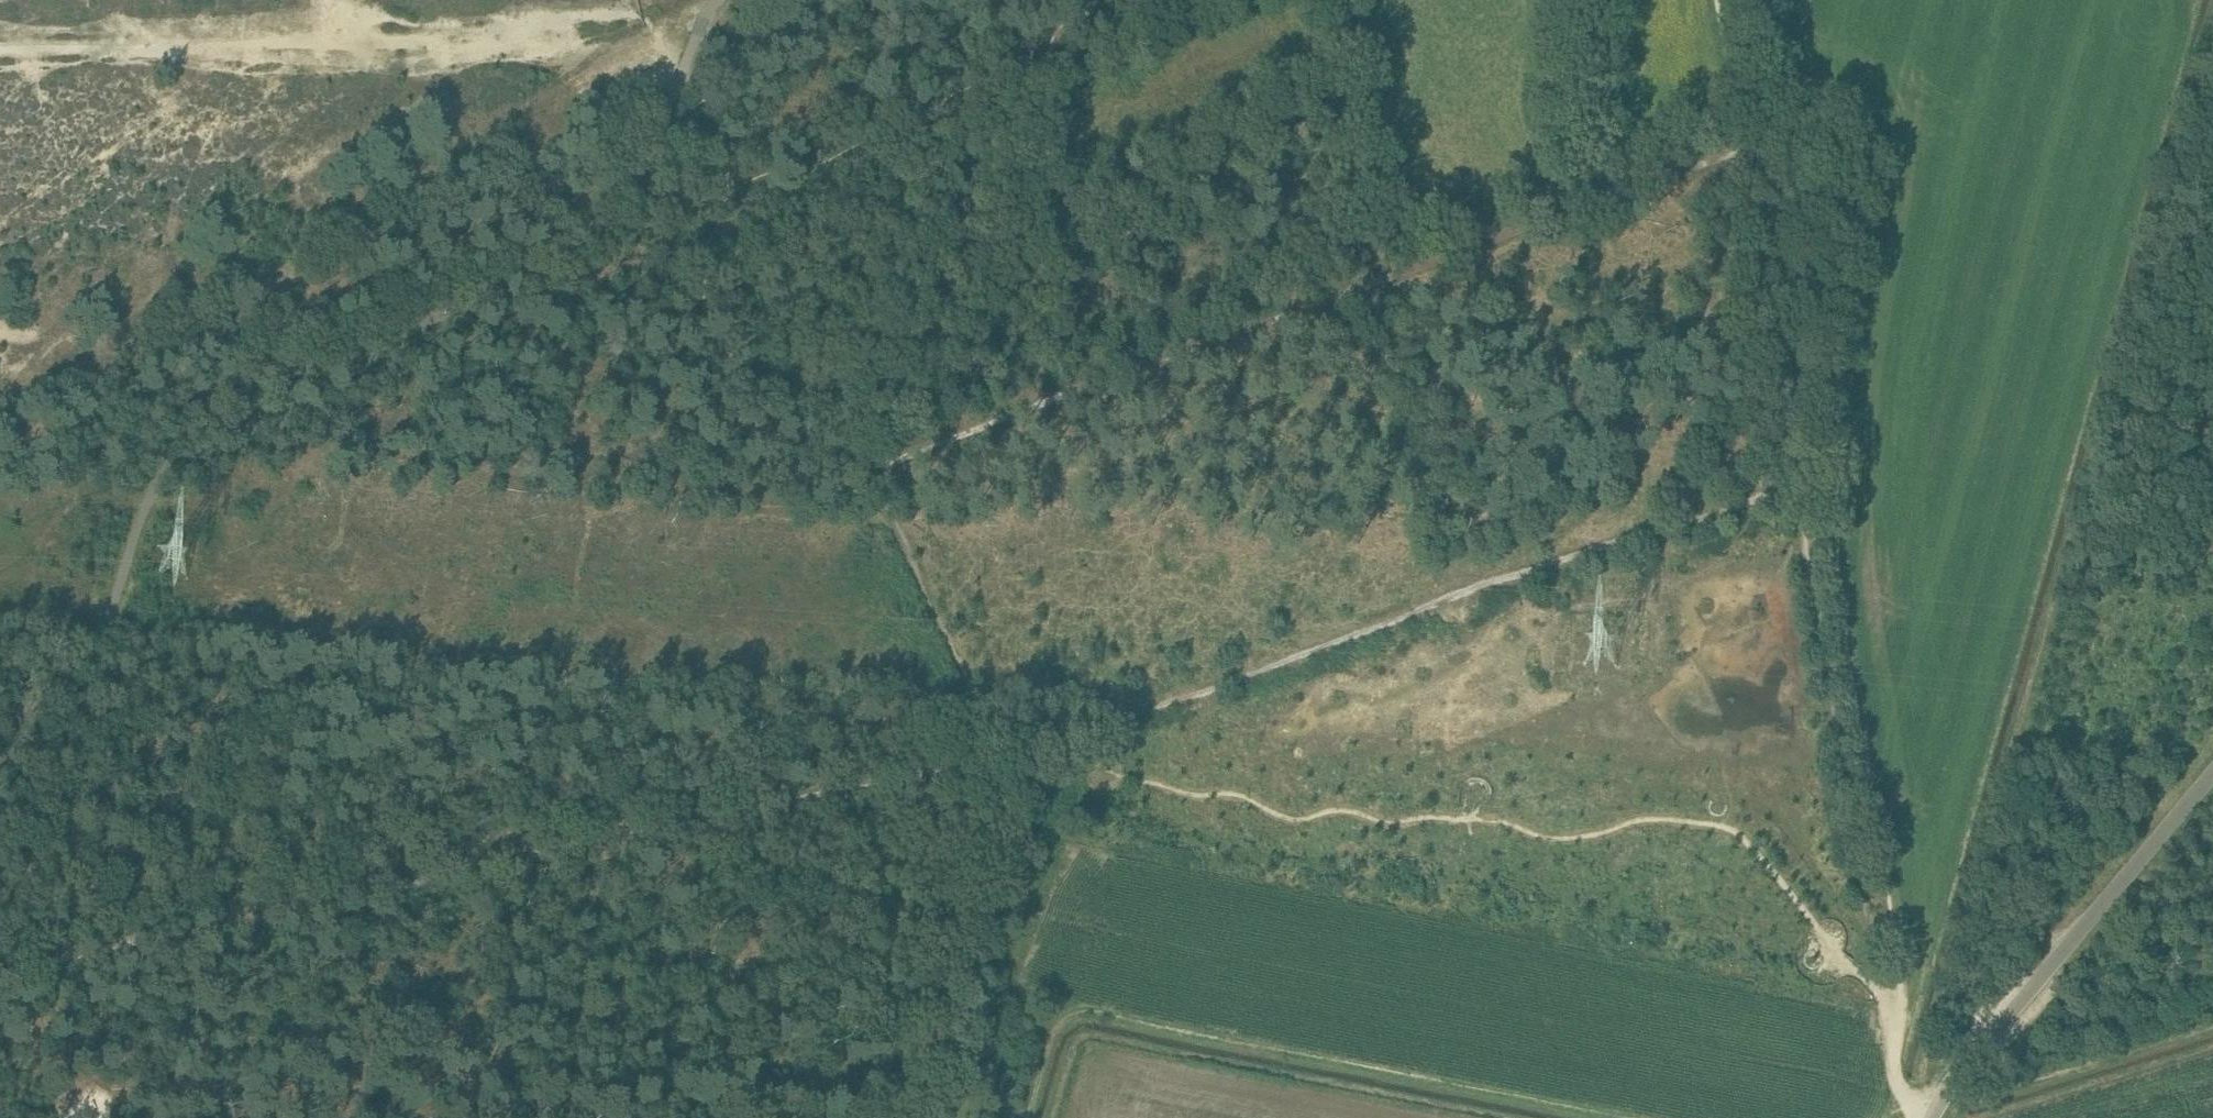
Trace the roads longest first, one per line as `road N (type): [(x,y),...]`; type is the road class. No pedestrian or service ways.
road 1 (unclassified): [(1931,1117),(1973,1056),(2212,773)]

